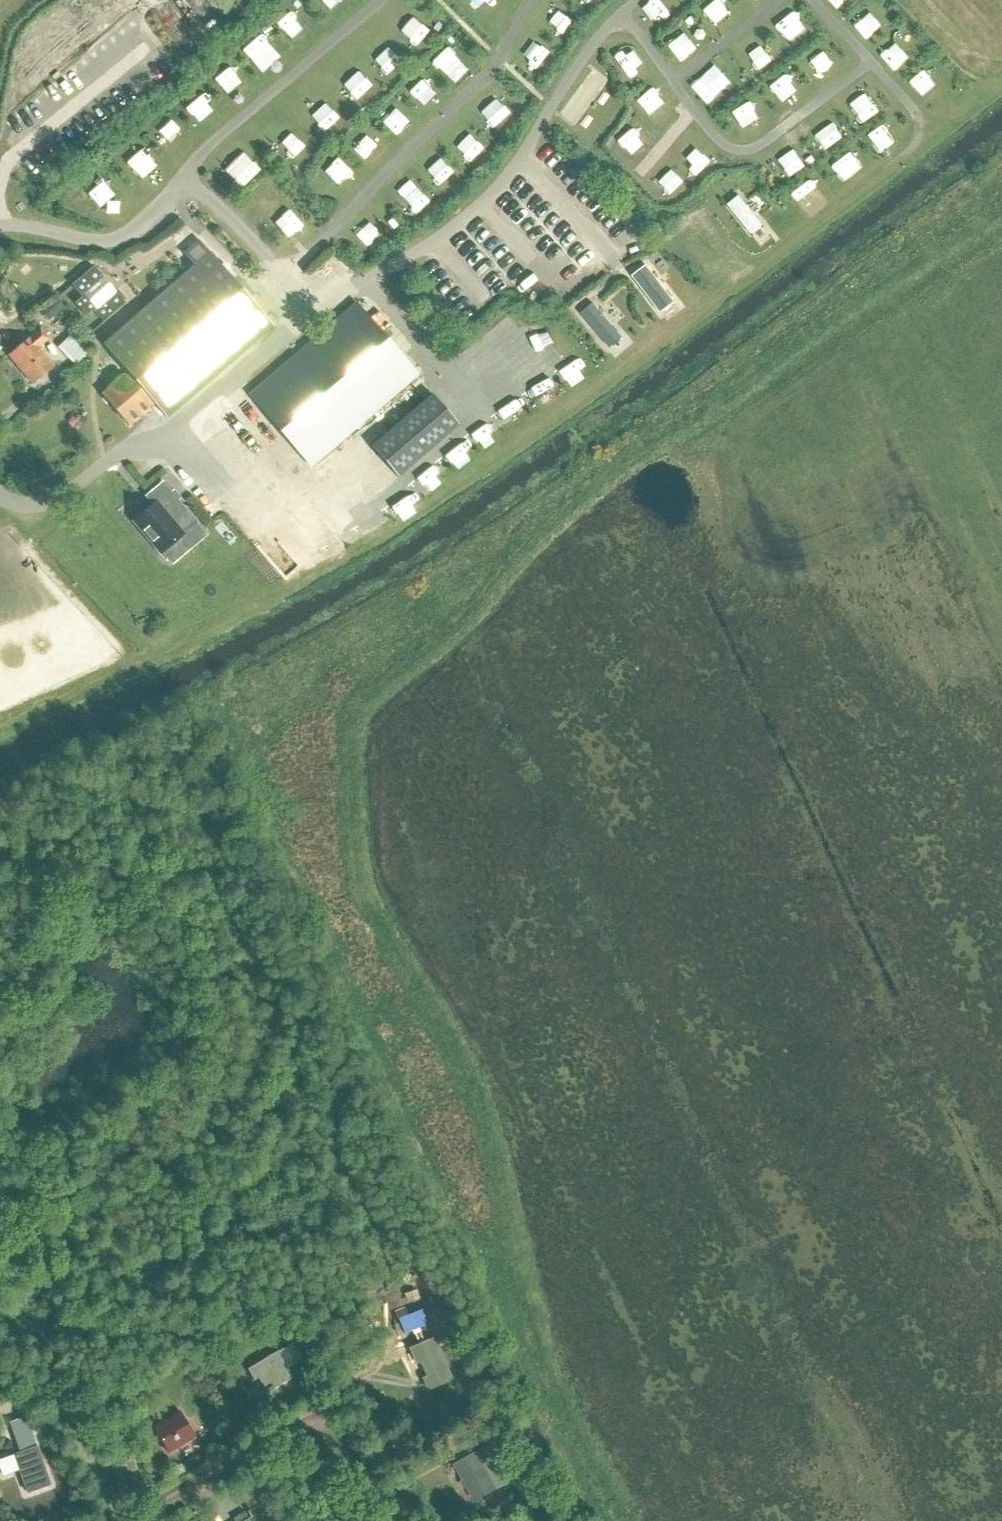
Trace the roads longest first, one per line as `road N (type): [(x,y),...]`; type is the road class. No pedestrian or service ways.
road 1 (track): [(130,1520),(339,1398),(406,1520)]
road 2 (track): [(0,1406),(25,1397),(51,1408),(115,1520)]

